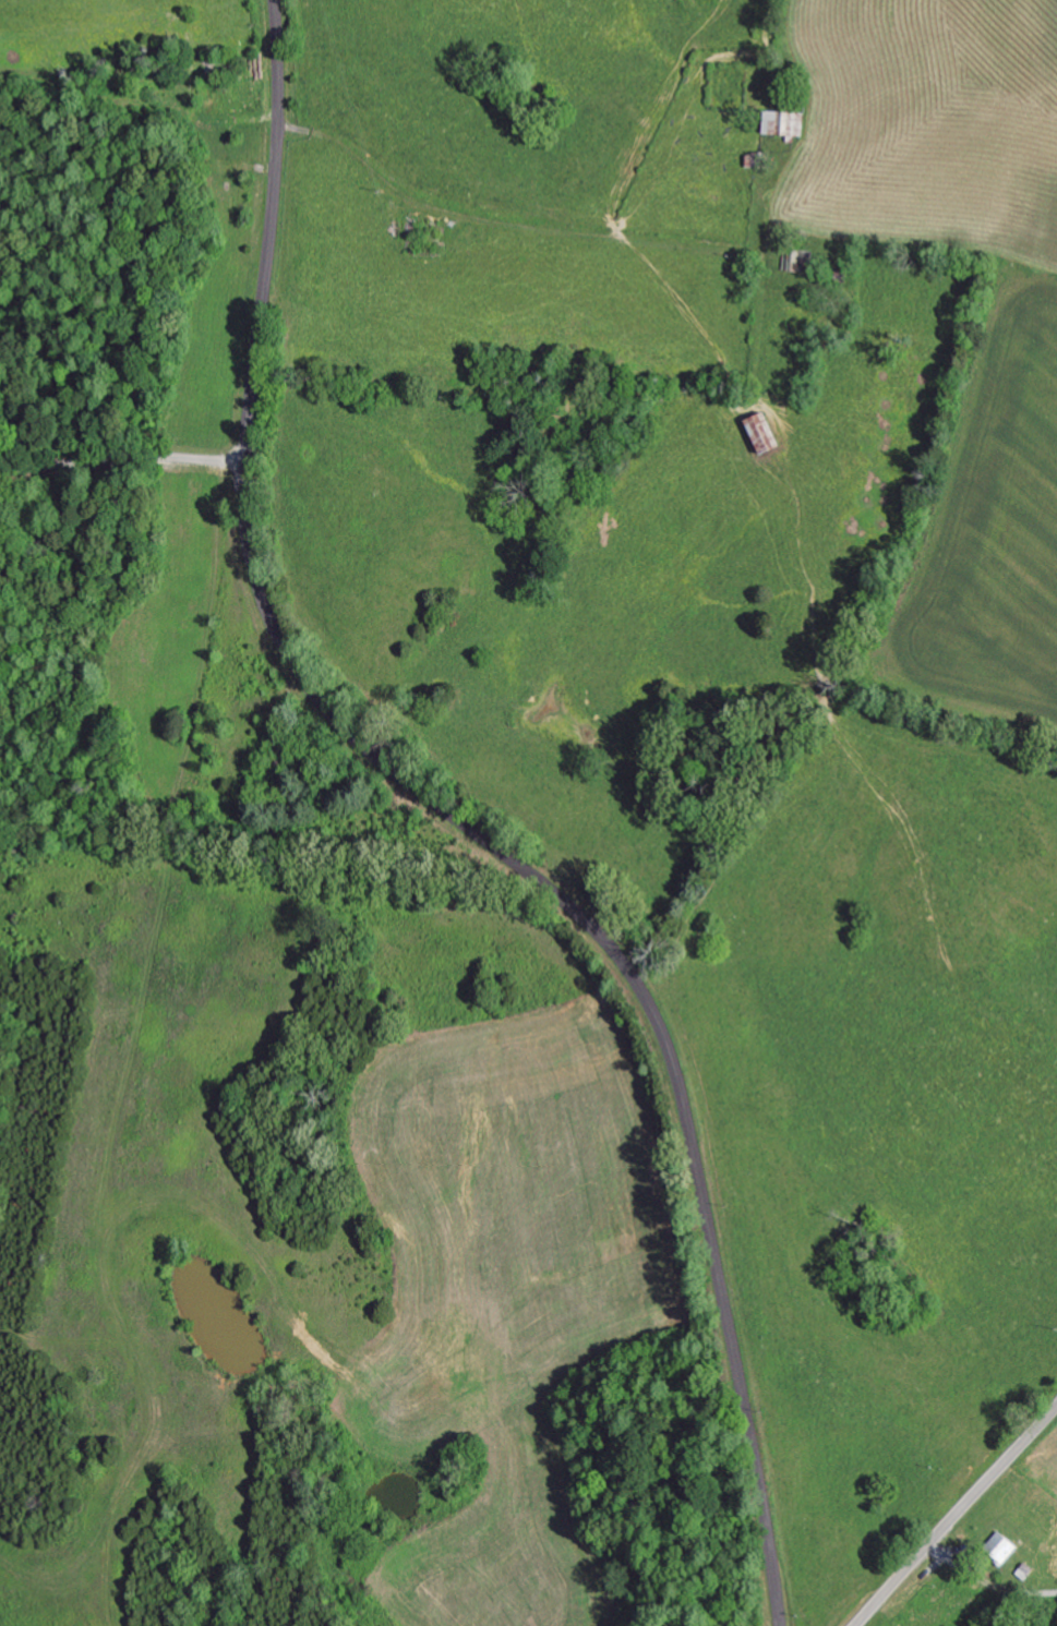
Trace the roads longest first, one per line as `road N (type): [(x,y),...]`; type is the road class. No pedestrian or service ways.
road 1 (residential): [(779,1625),(749,1428),(695,1158),(645,999),(567,905),(362,750),(287,652),(255,577),(244,462),(275,147),(273,0)]
road 2 (residential): [(275,147),(358,169),(424,229),(746,265)]
road 3 (tertiary): [(857,1625),(1056,1407)]

